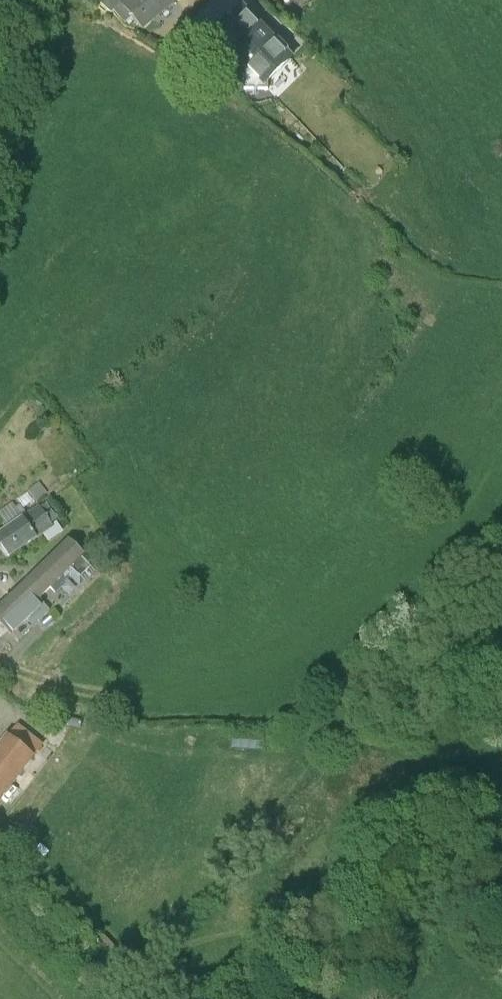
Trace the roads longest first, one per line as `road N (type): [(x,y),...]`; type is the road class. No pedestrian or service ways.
road 1 (unclassified): [(47,0),(0,138)]

